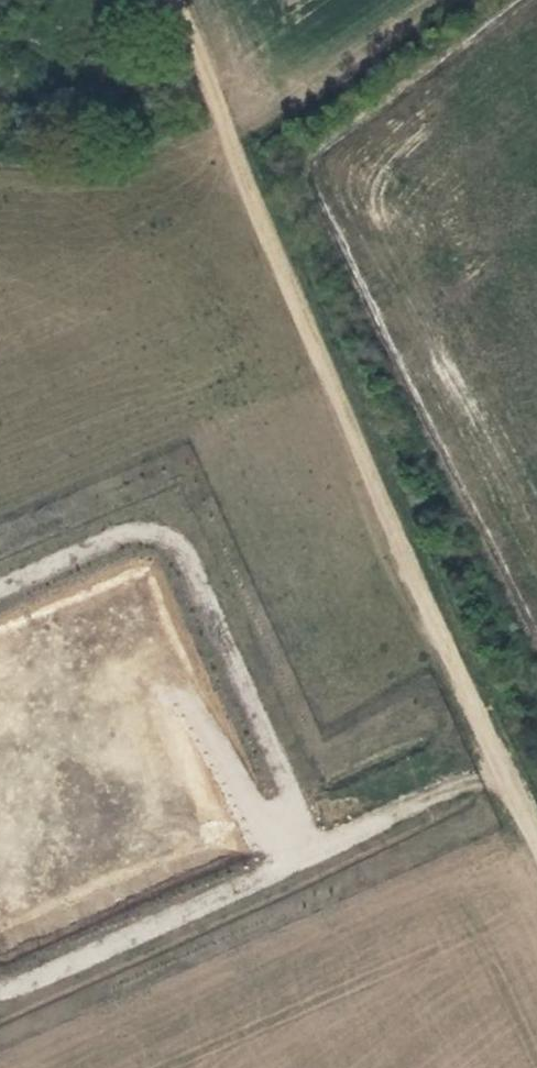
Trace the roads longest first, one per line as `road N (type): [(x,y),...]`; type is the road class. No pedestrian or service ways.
road 1 (track): [(175,0),(536,844)]
road 2 (track): [(501,772),(21,986),(0,986)]
road 3 (track): [(178,541),(318,853)]
road 4 (track): [(238,140),(443,0)]
road 5 (track): [(0,591),(129,530),(157,529),(178,541)]

